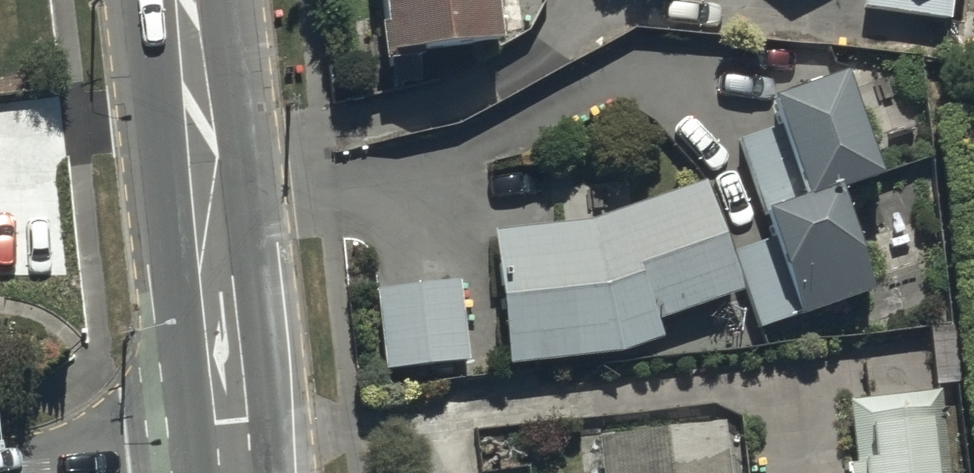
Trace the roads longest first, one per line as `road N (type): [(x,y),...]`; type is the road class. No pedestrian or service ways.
road 1 (secondary): [(186,0),(237,472)]

